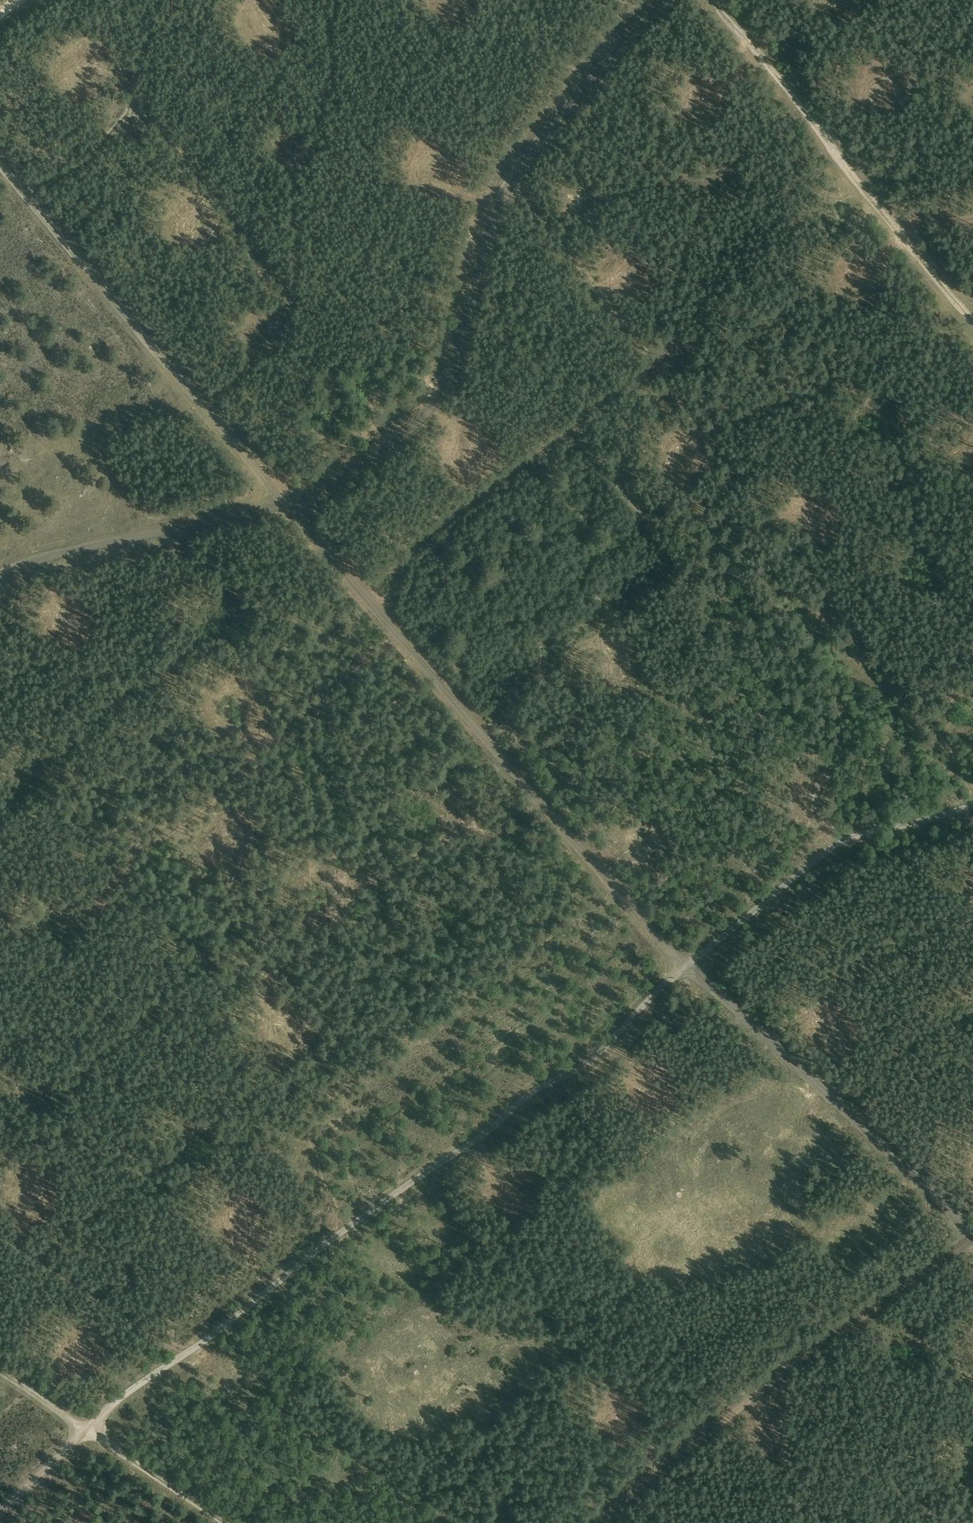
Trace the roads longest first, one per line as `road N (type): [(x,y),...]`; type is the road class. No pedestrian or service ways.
road 1 (unclassified): [(0,1509),(50,1474),(98,1420),(520,1101),(588,1065),(630,1018),(815,865),(886,825),(972,800)]

